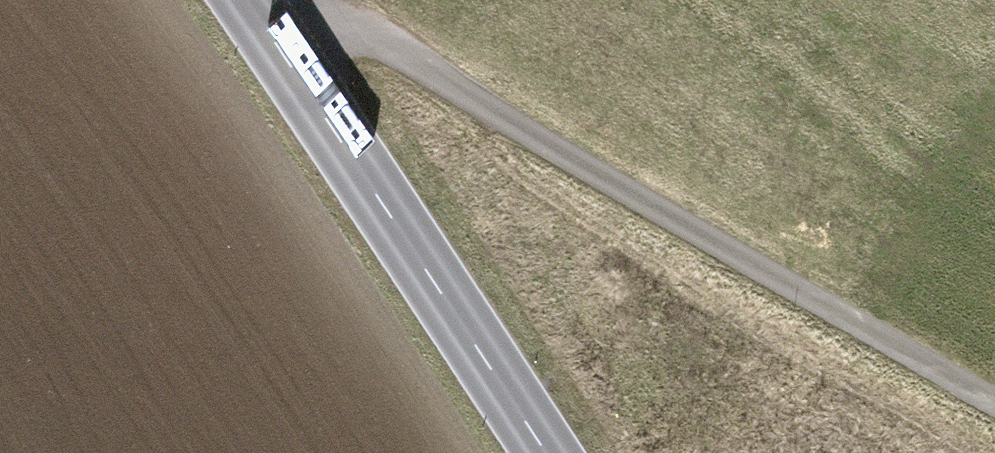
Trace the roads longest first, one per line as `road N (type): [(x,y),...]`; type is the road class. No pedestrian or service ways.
road 1 (residential): [(259,18),(359,27),(521,134),(994,394)]
road 2 (primary): [(547,452),(259,18)]

